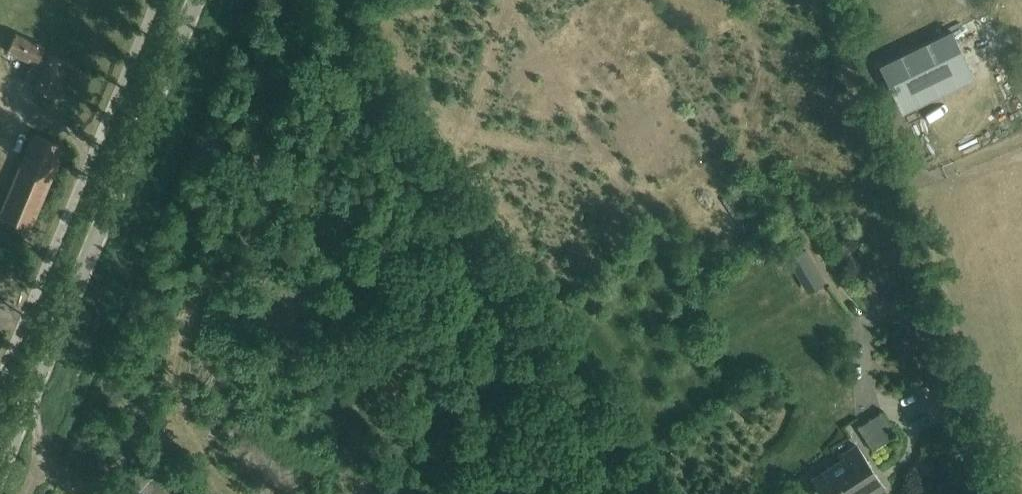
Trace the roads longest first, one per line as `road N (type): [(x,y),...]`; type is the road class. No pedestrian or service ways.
road 1 (tertiary): [(0,471),(205,0)]
road 2 (residential): [(156,0),(0,375)]

